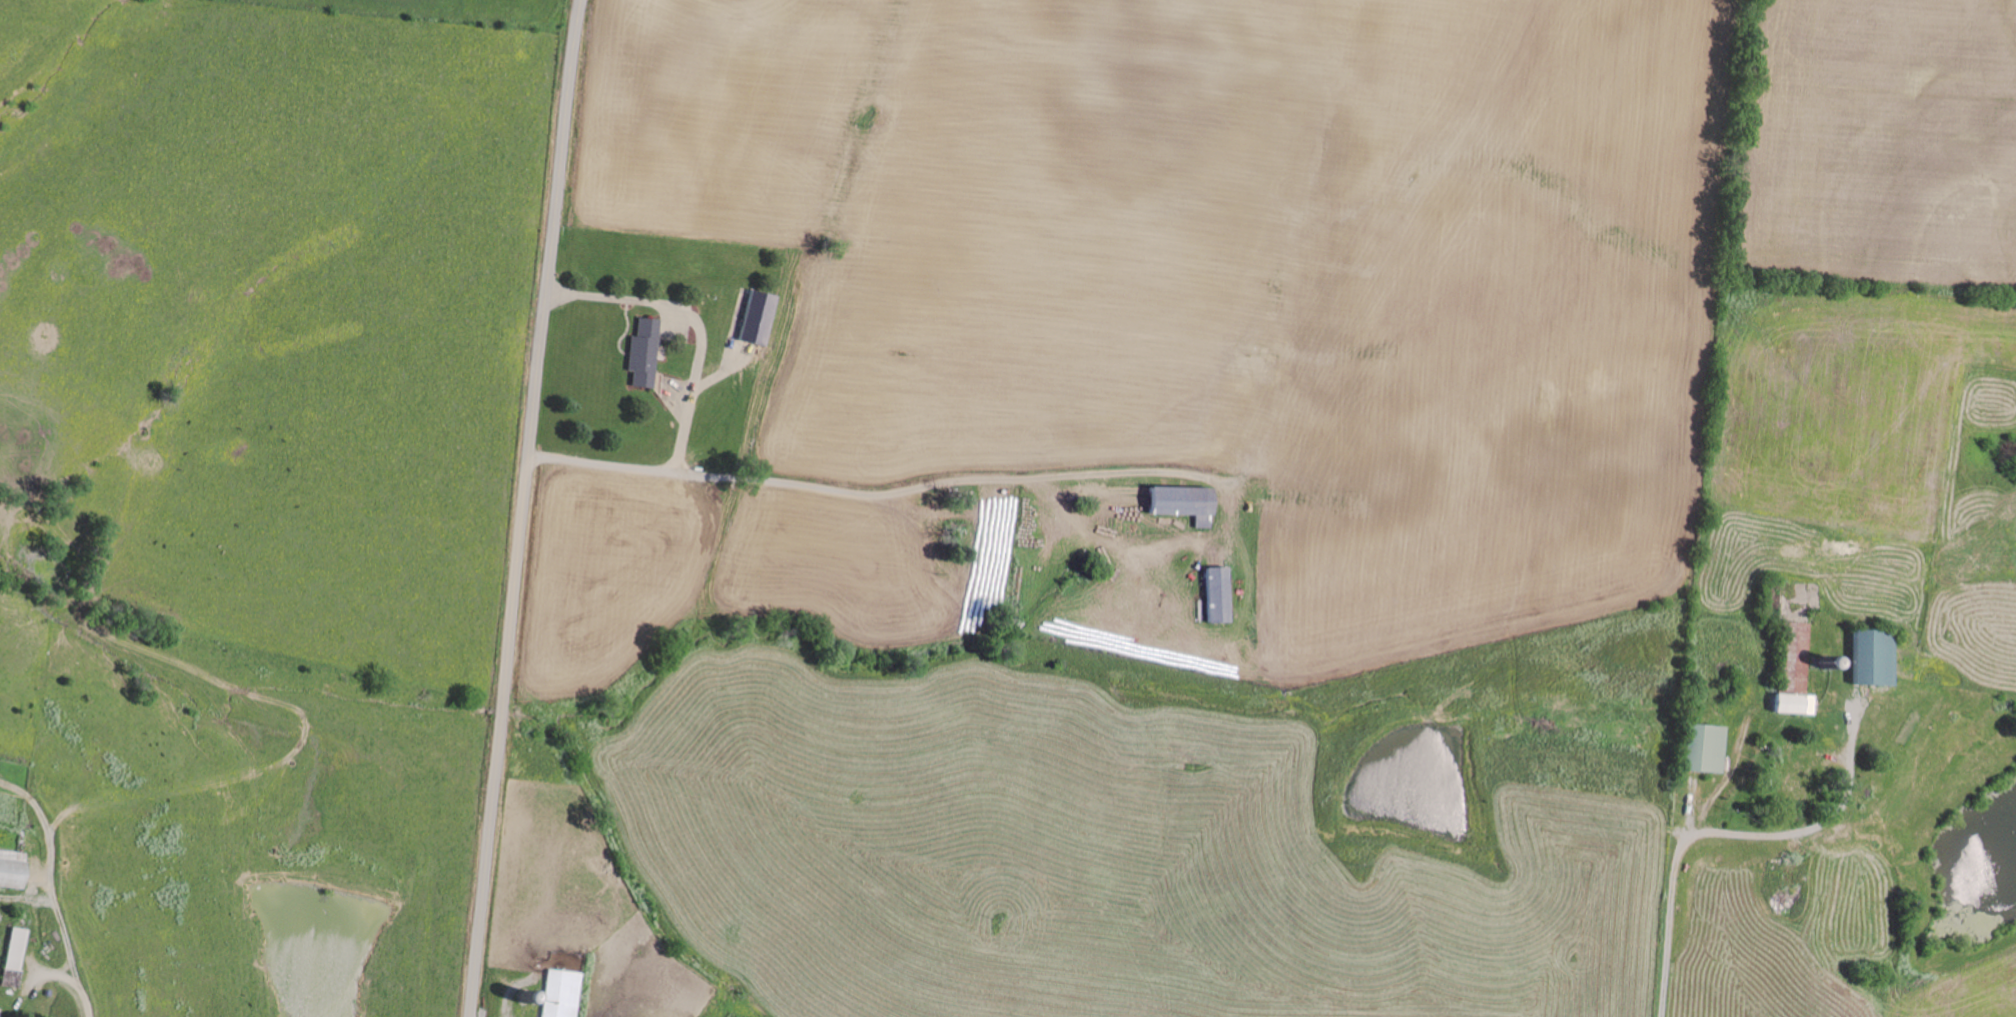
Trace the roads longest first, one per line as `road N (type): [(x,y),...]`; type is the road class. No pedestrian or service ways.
road 1 (secondary): [(473,1016),(583,0)]
road 2 (residential): [(1614,1016),(1631,865),(1712,807)]

